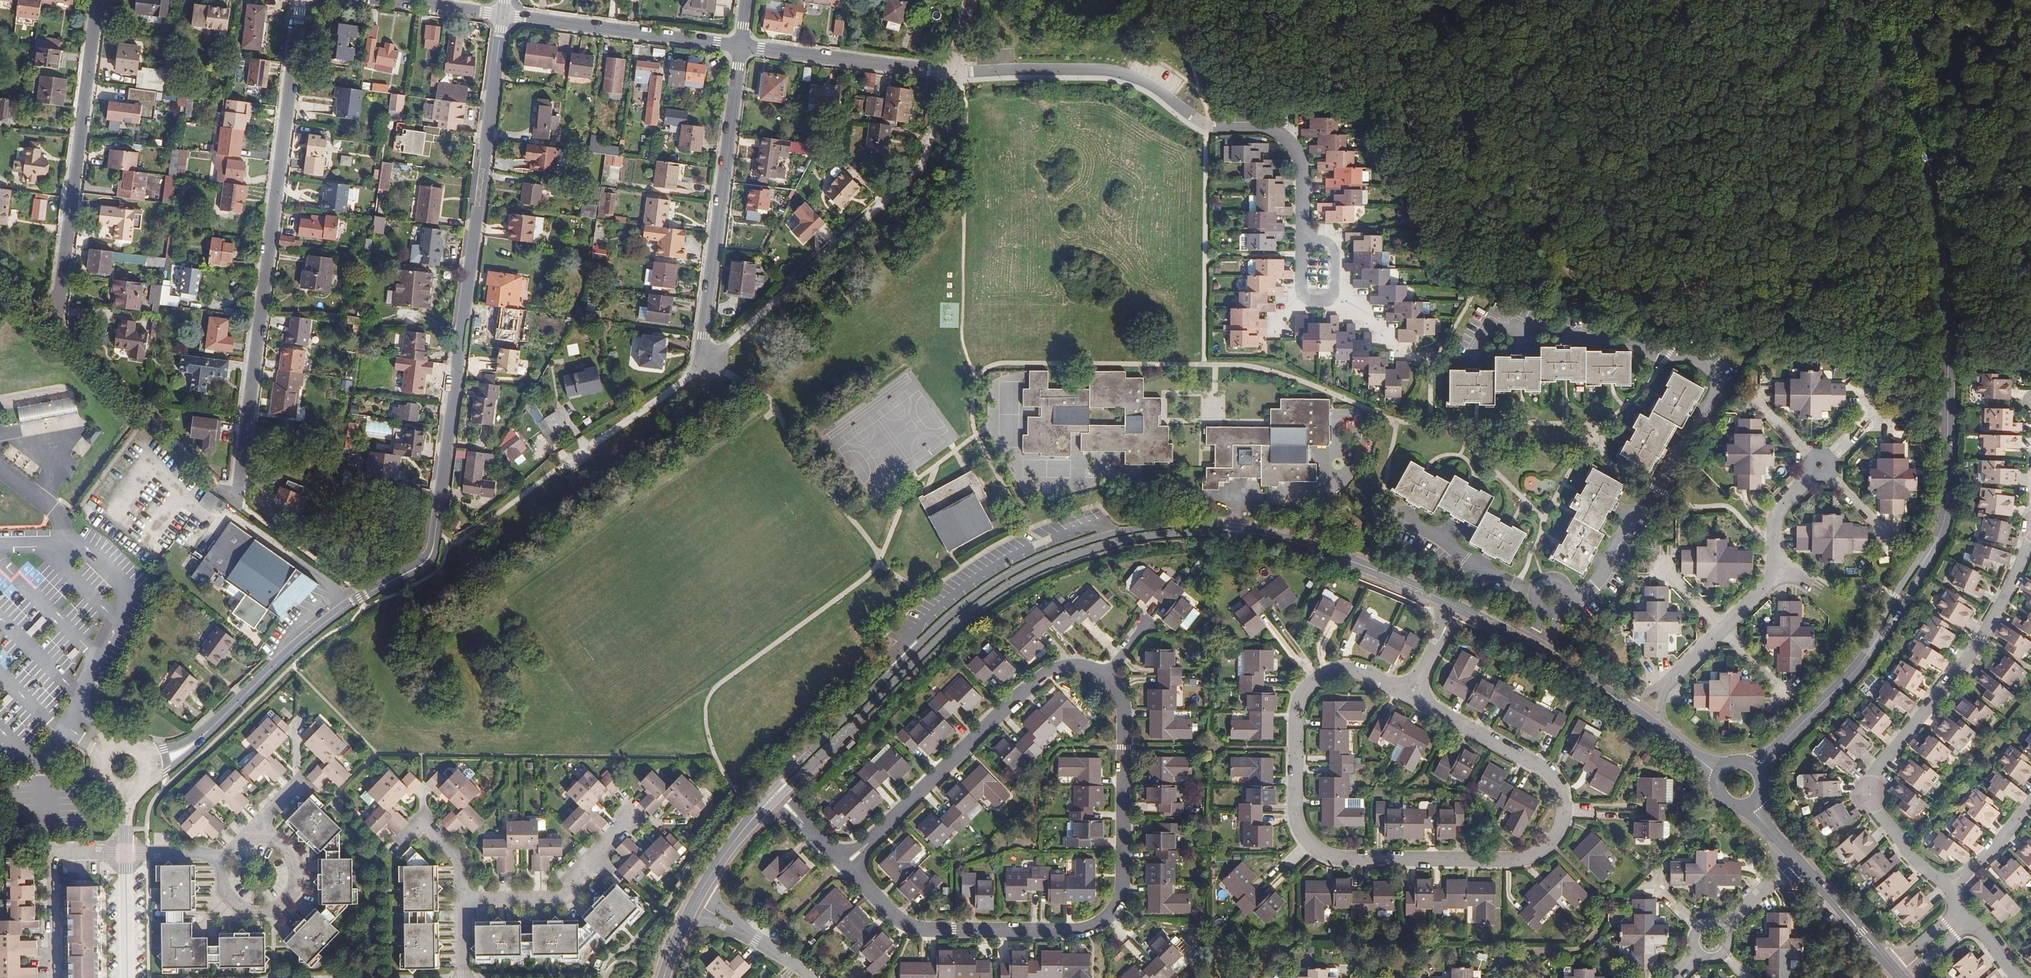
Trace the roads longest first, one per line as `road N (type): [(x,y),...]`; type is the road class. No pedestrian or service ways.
road 1 (residential): [(844,864),(917,927),(1081,929),(1107,917),(1124,878),(1123,698),(1106,674),(1067,663),(1005,707)]
road 2 (unclassified): [(1368,323),(1353,304),(1301,299),(1305,169),(1280,131),(1204,123),(1127,74),(952,72)]
road 3 (tertiary): [(1935,545),(1948,504),(1944,235),(1929,155),(1856,0)]
road 4 (tertiary): [(1234,530),(1186,525),(1119,533),(1004,578),(938,628),(776,794)]
road 5 (tertiary): [(776,794),(966,616),(1008,586),(1098,548),(1234,530)]
road 6 (residential): [(433,554),(505,15)]
road 7 (residential): [(1569,597),(1595,586),(1637,506),(1664,488),(1712,402),(1714,377),(1693,357),(1511,326),(1489,329),(1473,356)]
road 8 (residential): [(302,0),(234,499)]
road 9 (track): [(1373,0),(1465,115),(1489,162),(1534,190),(1567,270),(1621,292),(1695,288)]
road 10 (residential): [(1411,696),(1547,769),(1563,795),(1561,830),(1552,844),(1516,858),(1323,851)]
road 11 (residential): [(2030,536),(1971,655),(1877,772),(1868,793),(1896,837),(1952,895)]
road 12 (residential): [(99,0),(57,322)]
road 13 (residential): [(1821,466),(1779,509),(1774,579),(1640,714)]
road 14 (residential): [(742,47),(704,338),(709,362)]
road 15 (residential): [(1323,851),(1310,842),(1297,811),(1301,697),(1320,676),(1349,668),(1411,696)]
road 16 (unclassified): [(209,731),(322,625),(433,554)]
road 17 (unclassified): [(742,47),(505,15)]
road 18 (track): [(1789,77),(1747,160),(1737,244),(1695,288)]
road 19 (tertiary): [(1234,530),(1296,543),(1457,607)]
road 20 (residential): [(1005,707),(844,864)]
road 21 (unclassified): [(952,72),(742,47)]
road 22 (residential): [(224,861),(227,894),(244,908),(266,910),(286,898),(295,876),(288,853),(268,839),(244,841)]
road 23 (residential): [(464,899),(561,893),(626,820)]
road 24 (tertiary): [(1757,768),(1871,649)]
road 25 (residential): [(1404,525),(1537,590)]
road 26 (track): [(1789,77),(1664,0)]
road 27 (tertiary): [(1797,859),(1891,966)]
road 28 (residential): [(696,900),(815,977)]
road 29 (tertiary): [(696,900),(776,794)]
road 30 (unclassified): [(128,977),(127,853)]
road 31 (residential): [(403,839),(421,819),(456,851),(464,899)]
road 32 (tertiary): [(1871,649),(1889,631),(1935,545)]
road 33 (tertiary): [(1935,545),(1896,596),(1871,649)]

